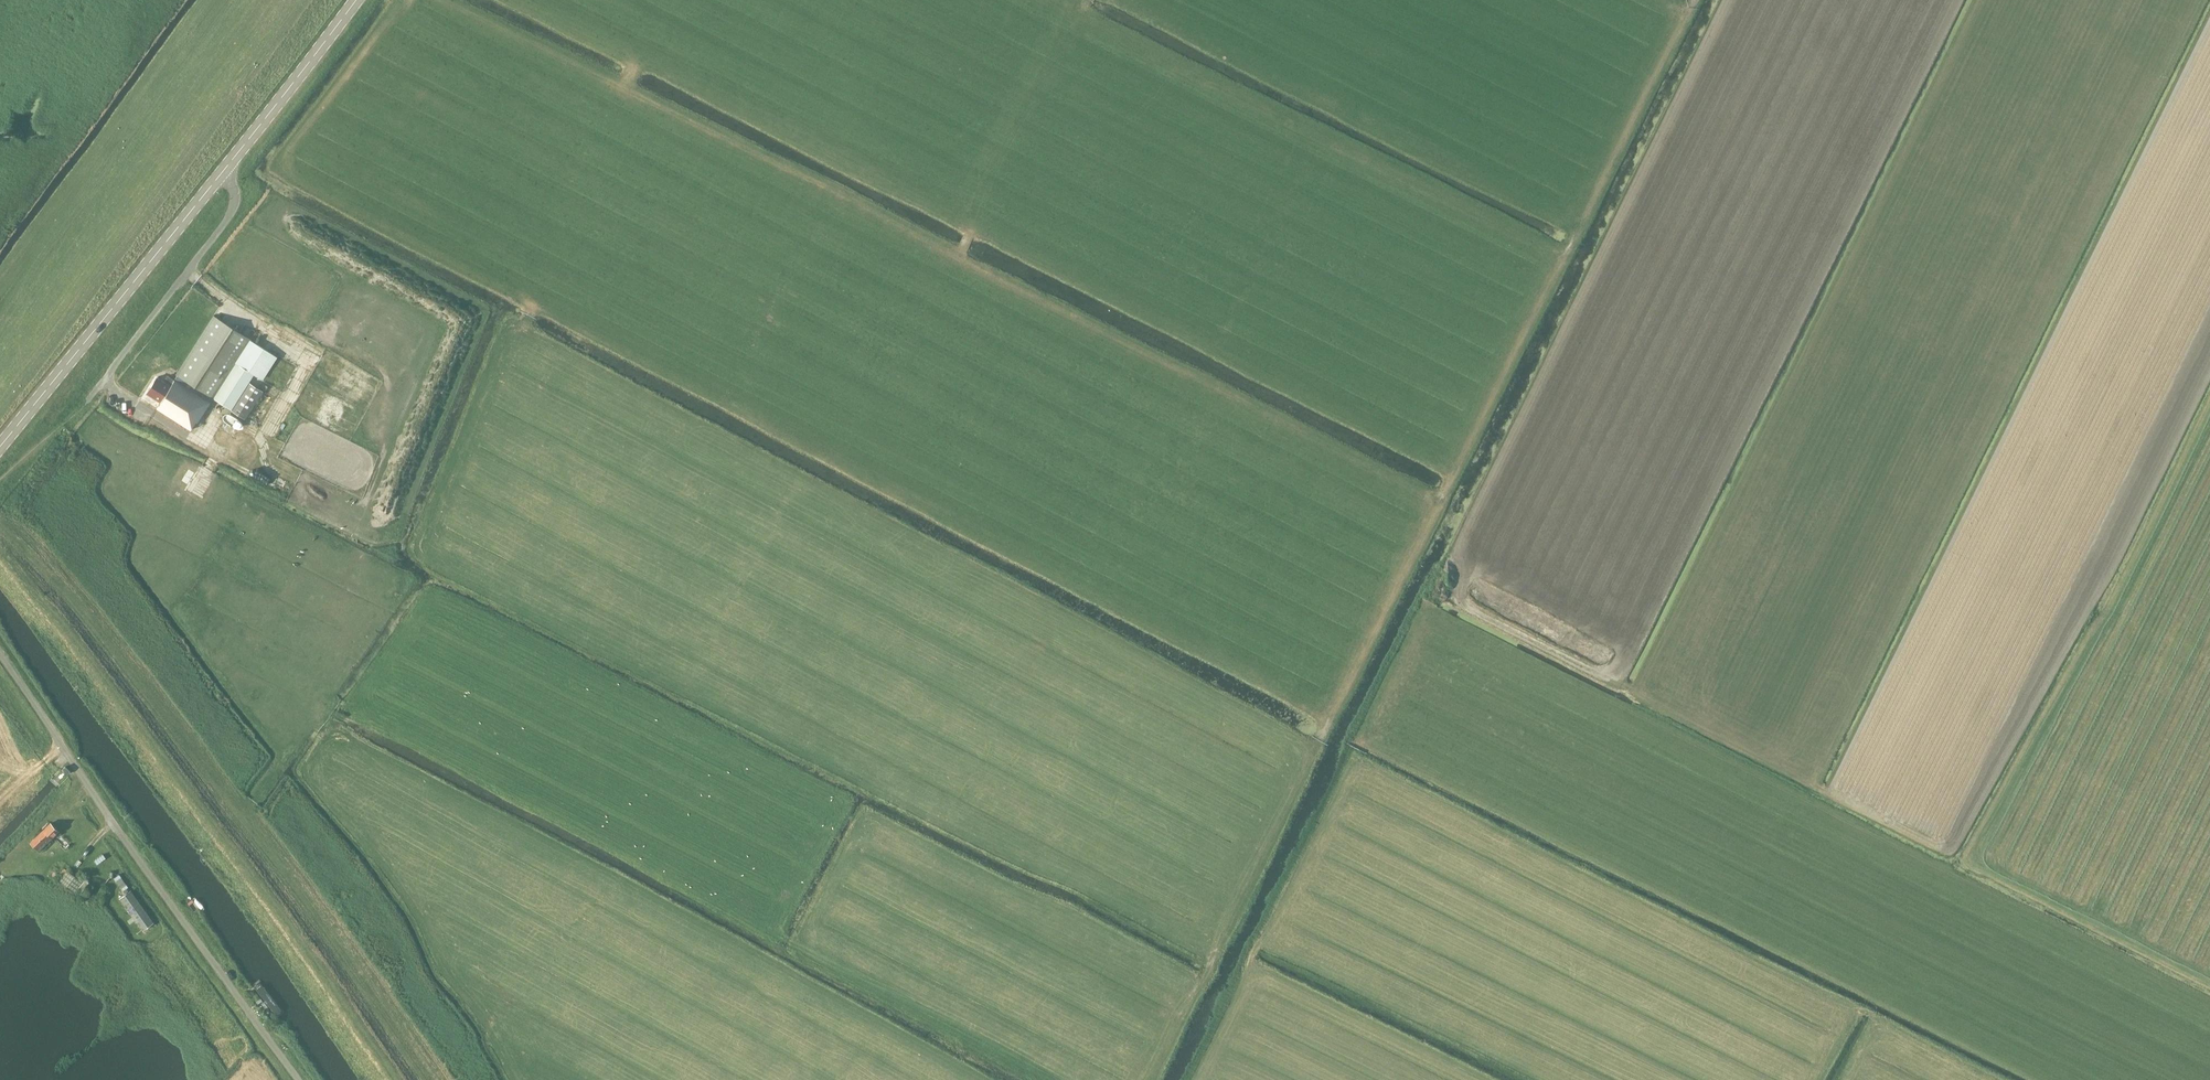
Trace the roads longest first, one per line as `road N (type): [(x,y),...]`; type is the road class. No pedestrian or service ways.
road 1 (tertiary): [(0,446),(356,0)]
road 2 (unclassified): [(297,1079),(0,656)]

